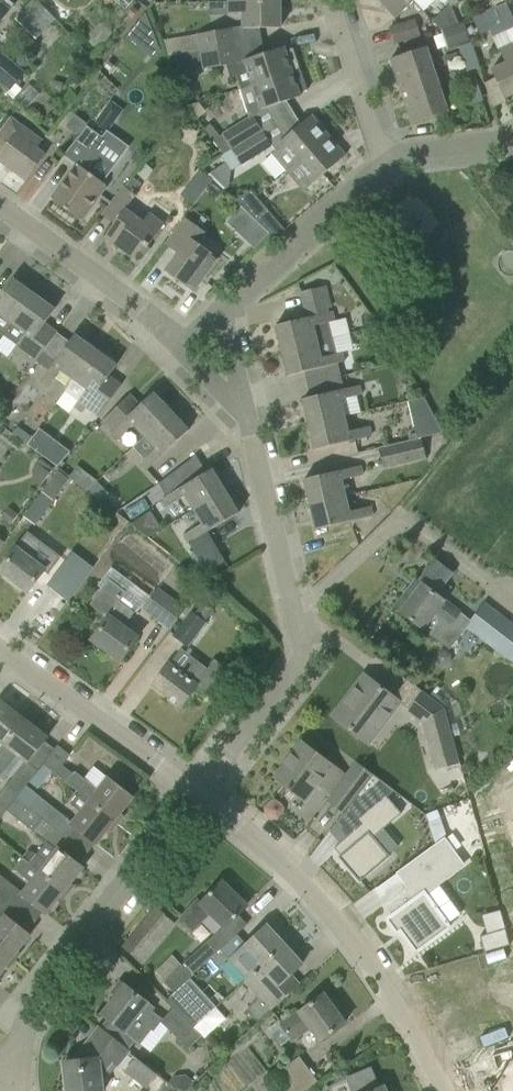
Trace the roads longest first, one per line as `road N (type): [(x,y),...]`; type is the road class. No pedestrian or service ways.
road 1 (residential): [(441,1090),(377,972),(328,911),(199,796)]
road 2 (residential): [(5,1068),(52,973),(199,796)]
road 3 (residential): [(199,796),(0,649)]
road 4 (residential): [(180,351),(136,303),(0,204)]
road 5 (residential): [(223,316),(386,160)]
road 6 (residential): [(199,796),(305,657),(298,616)]
road 7 (residential): [(298,616),(249,416)]
road 8 (residential): [(386,160),(332,0)]
road 9 (residential): [(403,517),(298,616)]
road 10 (residential): [(386,160),(512,136)]

